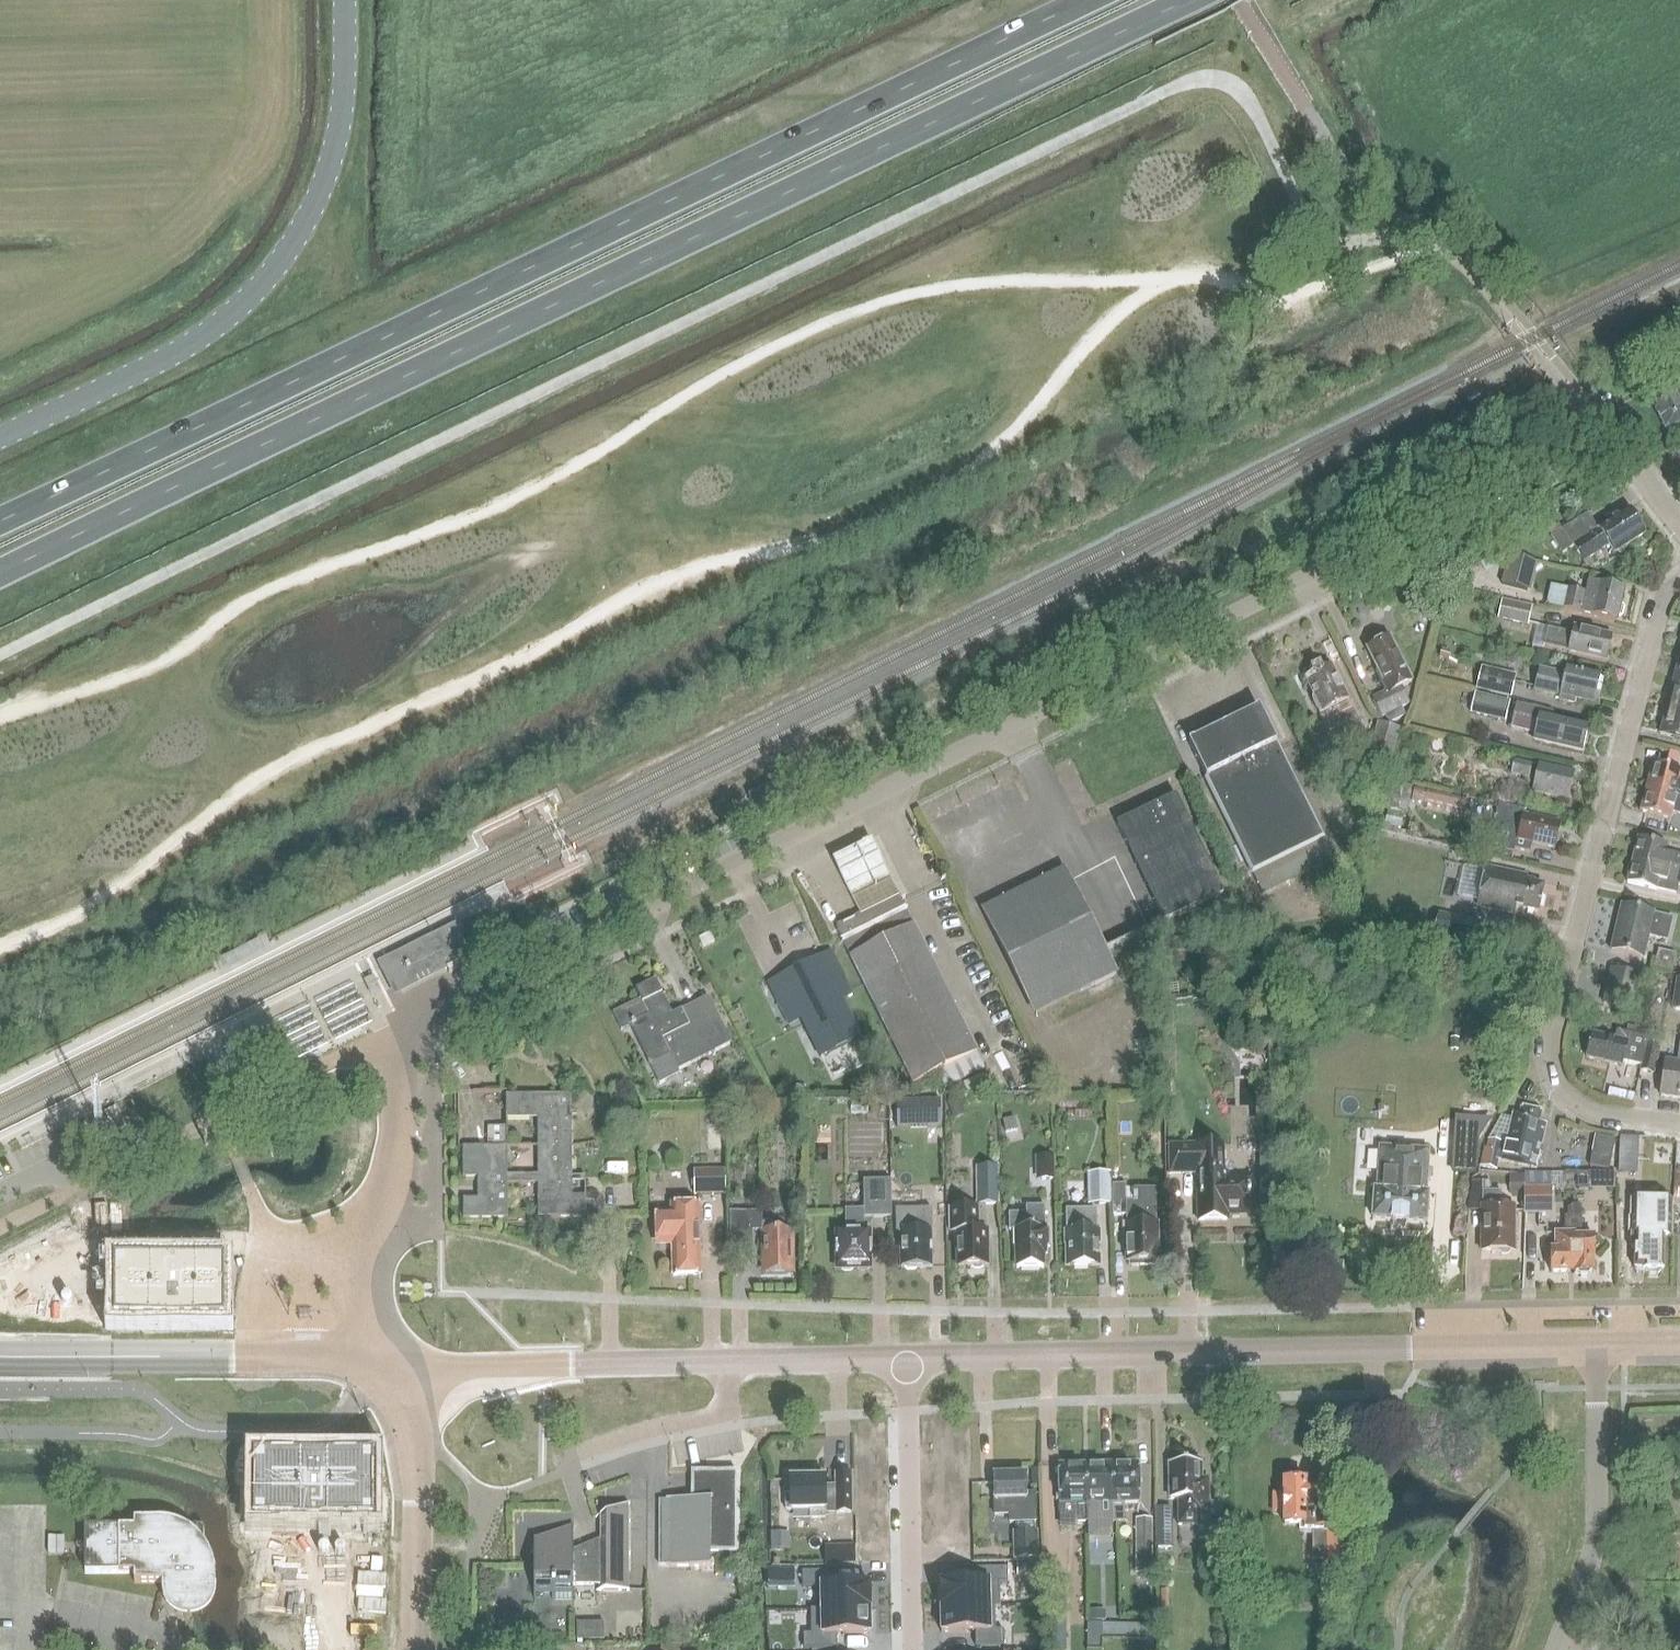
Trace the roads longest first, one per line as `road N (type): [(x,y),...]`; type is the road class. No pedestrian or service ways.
road 1 (residential): [(360,1243),(402,1159),(388,1035),(1594,433)]
road 2 (trunk): [(0,573),(1186,0)]
road 3 (trunk): [(1085,0),(0,520)]
road 4 (tertiary): [(1597,1340),(906,1356)]
road 5 (unclassified): [(1679,1126),(1578,1105),(1550,1059),(1659,609),(1679,583)]
road 6 (unclassified): [(346,0),(343,109),(333,162),(278,267),(229,315),(167,357),(0,436)]
road 7 (tertiary): [(384,1361),(0,1356)]
road 8 (tertiary): [(726,1360),(384,1361)]
road 9 (unclassified): [(360,1243),(110,1243),(97,1237),(71,1192)]
road 10 (residential): [(1557,1649),(1597,1531),(1597,1340)]
road 11 (tertiary): [(384,1361),(404,1383),(416,1440),(415,1649)]
road 12 (residential): [(906,1356),(912,1649)]
road 13 (residential): [(576,1454),(723,1414),(726,1360)]
road 14 (tertiary): [(906,1356),(726,1360)]
road 15 (residential): [(384,1361),(344,1295),(360,1243)]
road 16 (unclassified): [(1679,526),(1620,446),(1594,433)]

